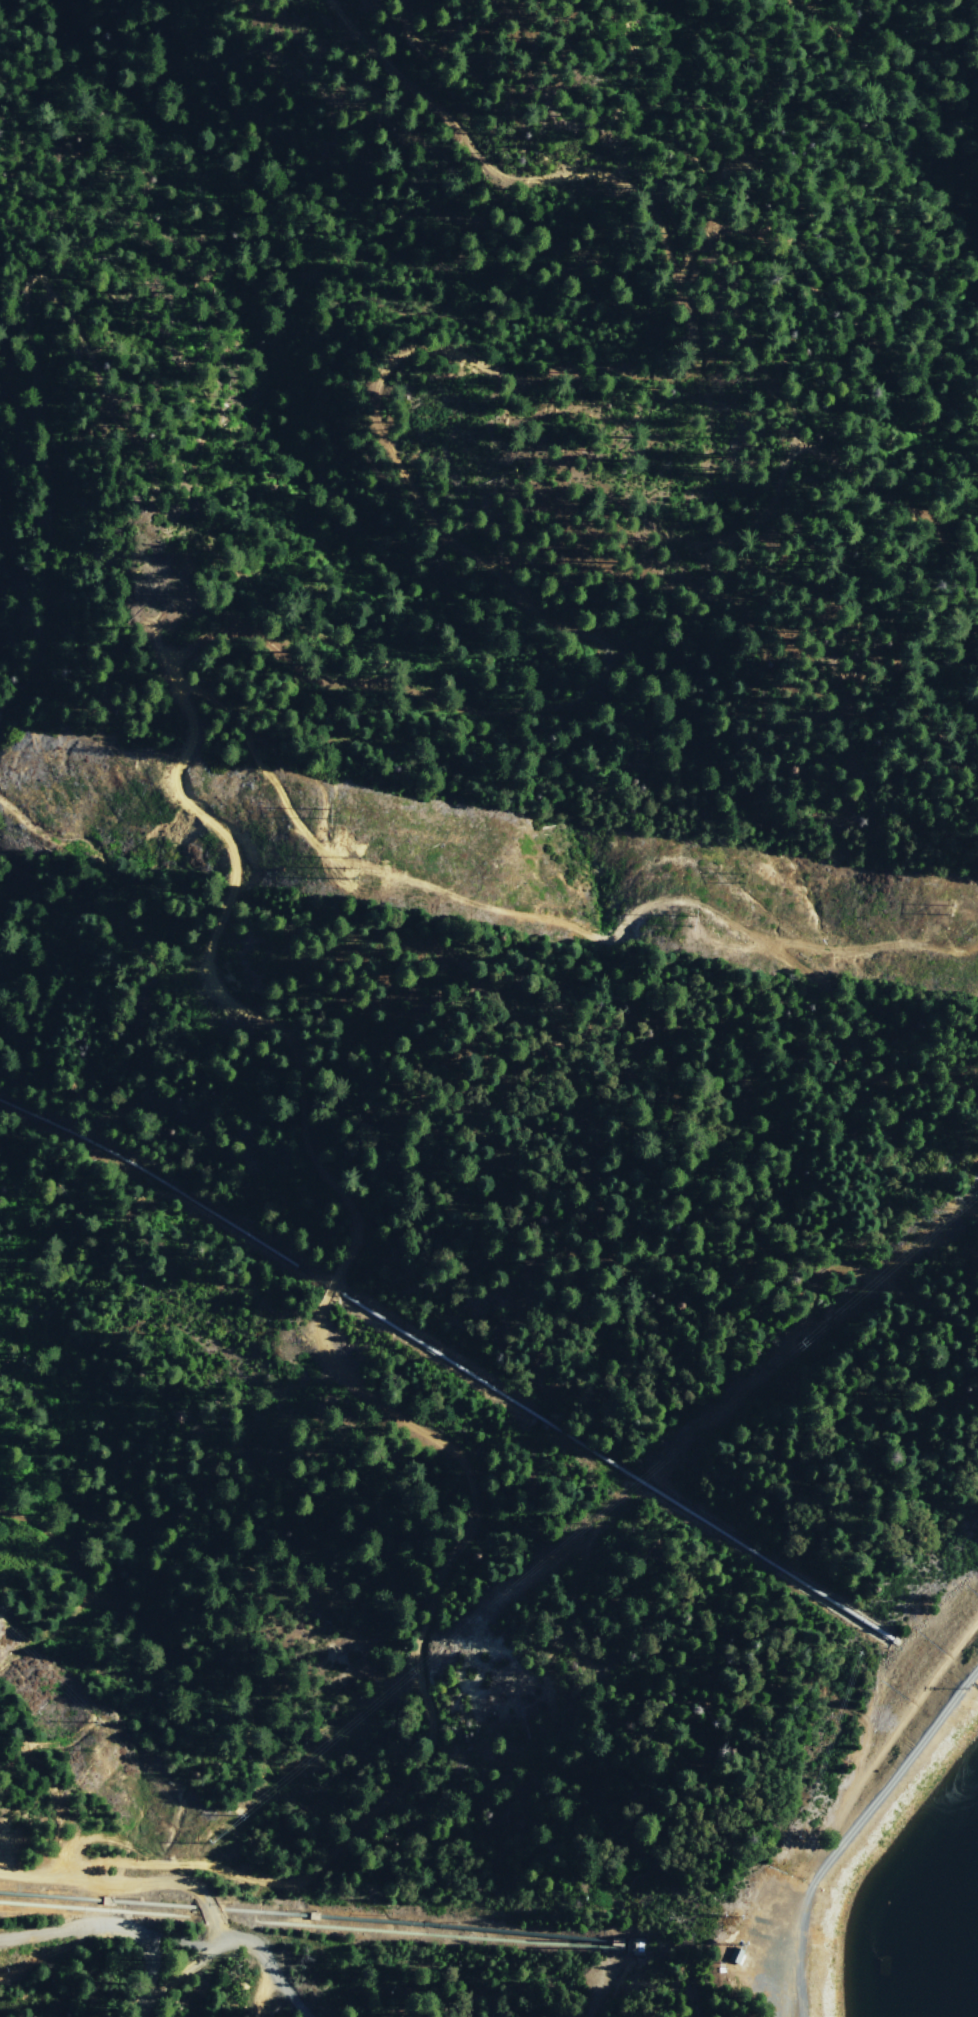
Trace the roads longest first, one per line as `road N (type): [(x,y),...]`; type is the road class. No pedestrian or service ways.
road 1 (residential): [(307,2016),(255,1949),(233,1938),(144,2001)]
road 2 (residential): [(0,1940),(78,1927),(126,1930),(147,1948),(144,2001)]

